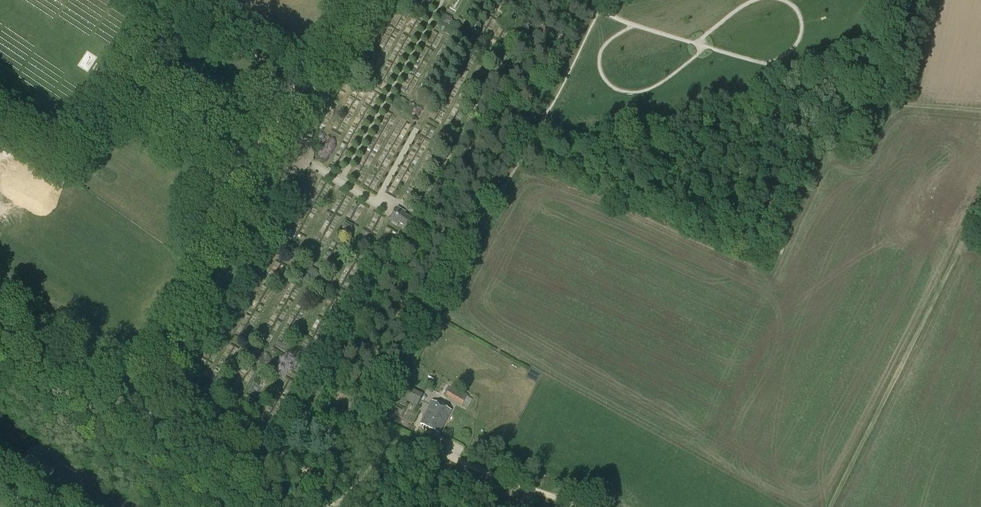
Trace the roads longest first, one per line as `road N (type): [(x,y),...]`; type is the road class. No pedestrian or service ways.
road 1 (unclassified): [(0,329),(148,415),(380,0)]
road 2 (track): [(381,459),(376,416),(533,145),(594,24),(596,0)]
road 3 (track): [(533,145),(797,74),(862,98),(980,110)]
road 4 (track): [(583,506),(418,447),(381,459),(355,492),(331,506)]
road 5 (track): [(148,415),(298,506)]

